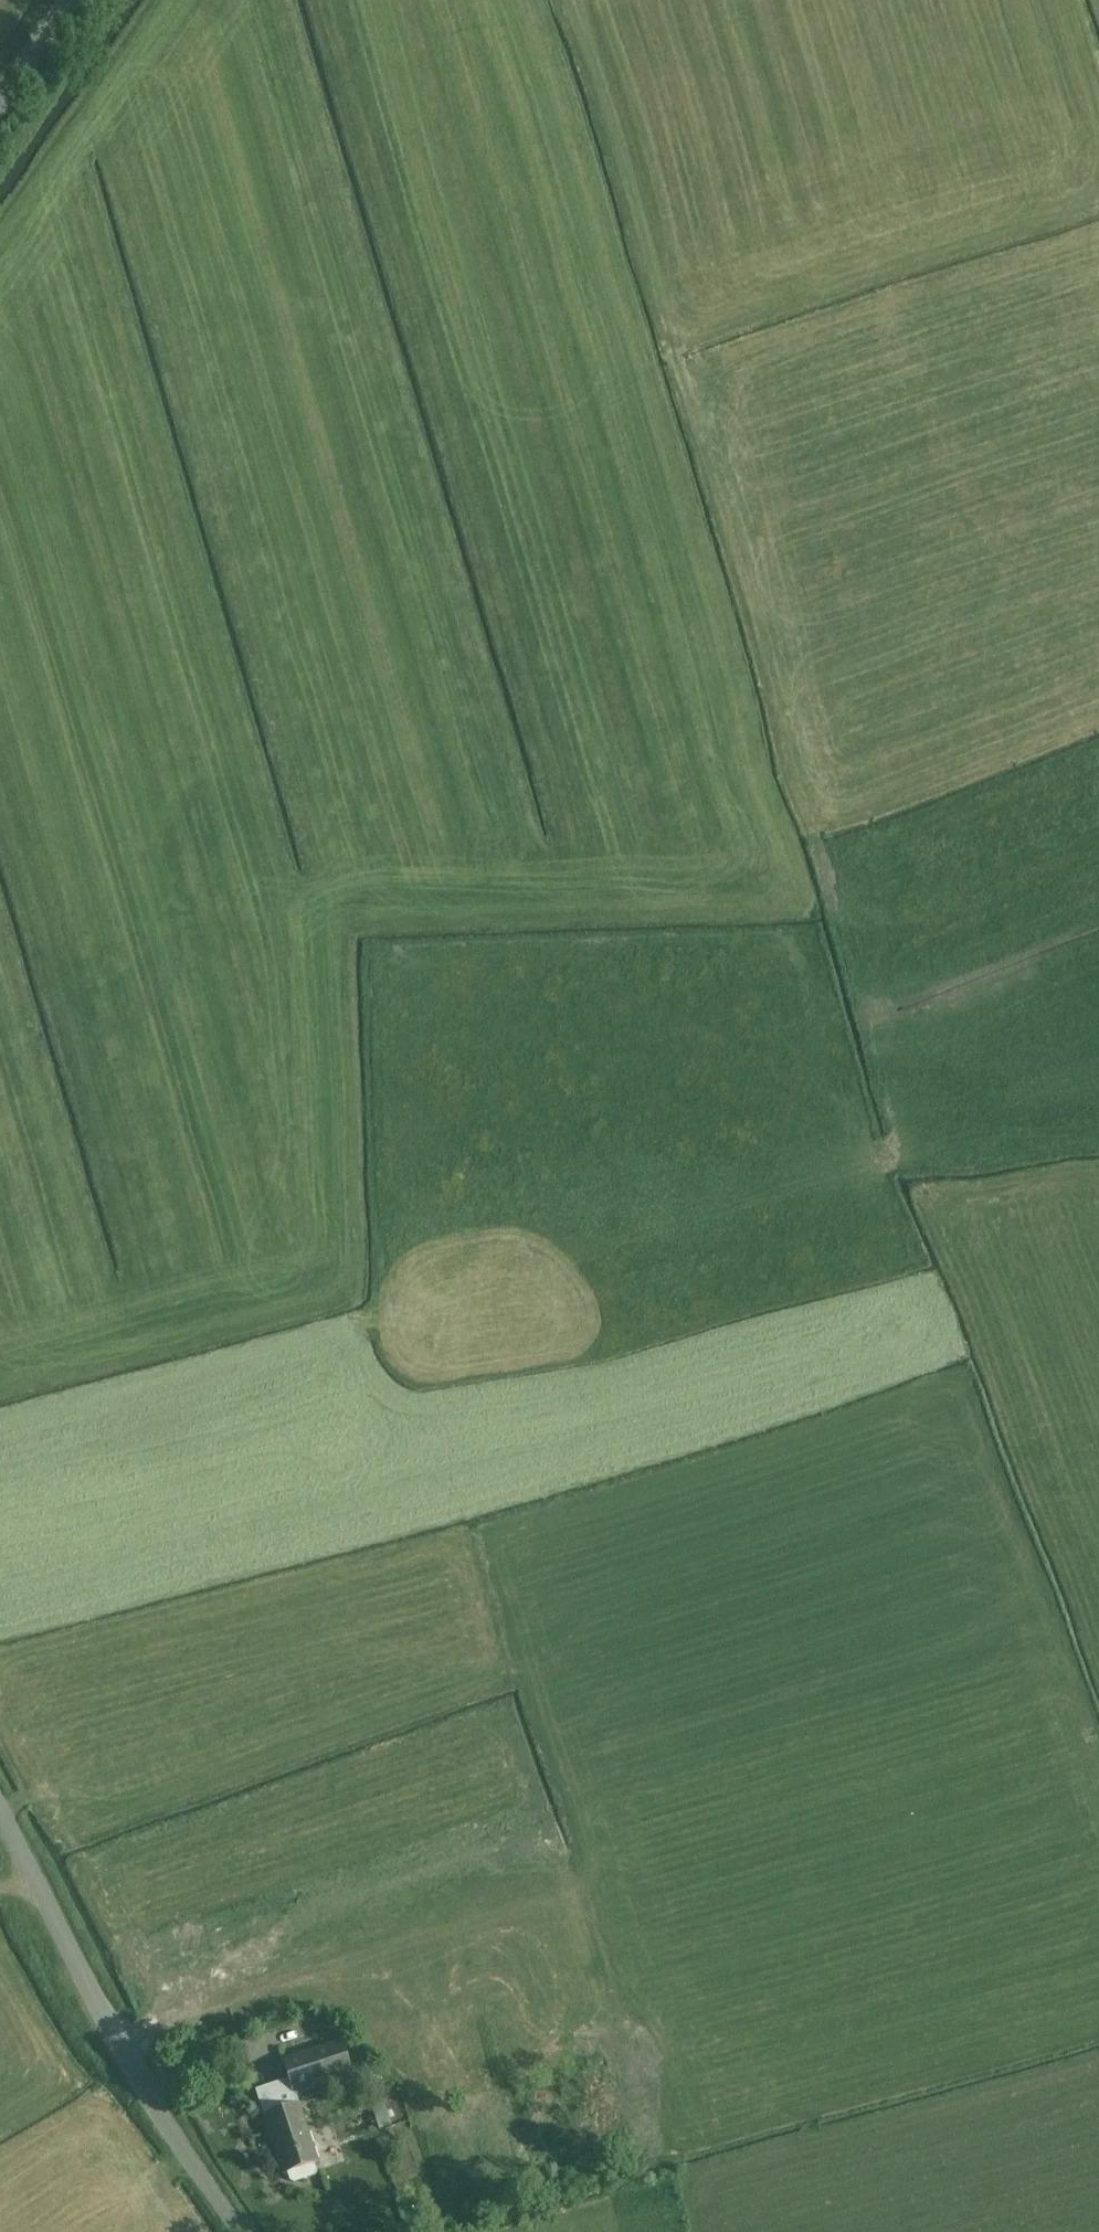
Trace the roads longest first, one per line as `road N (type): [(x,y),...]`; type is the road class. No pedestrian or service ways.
road 1 (unclassified): [(241,2231),(127,2051),(0,1803)]

